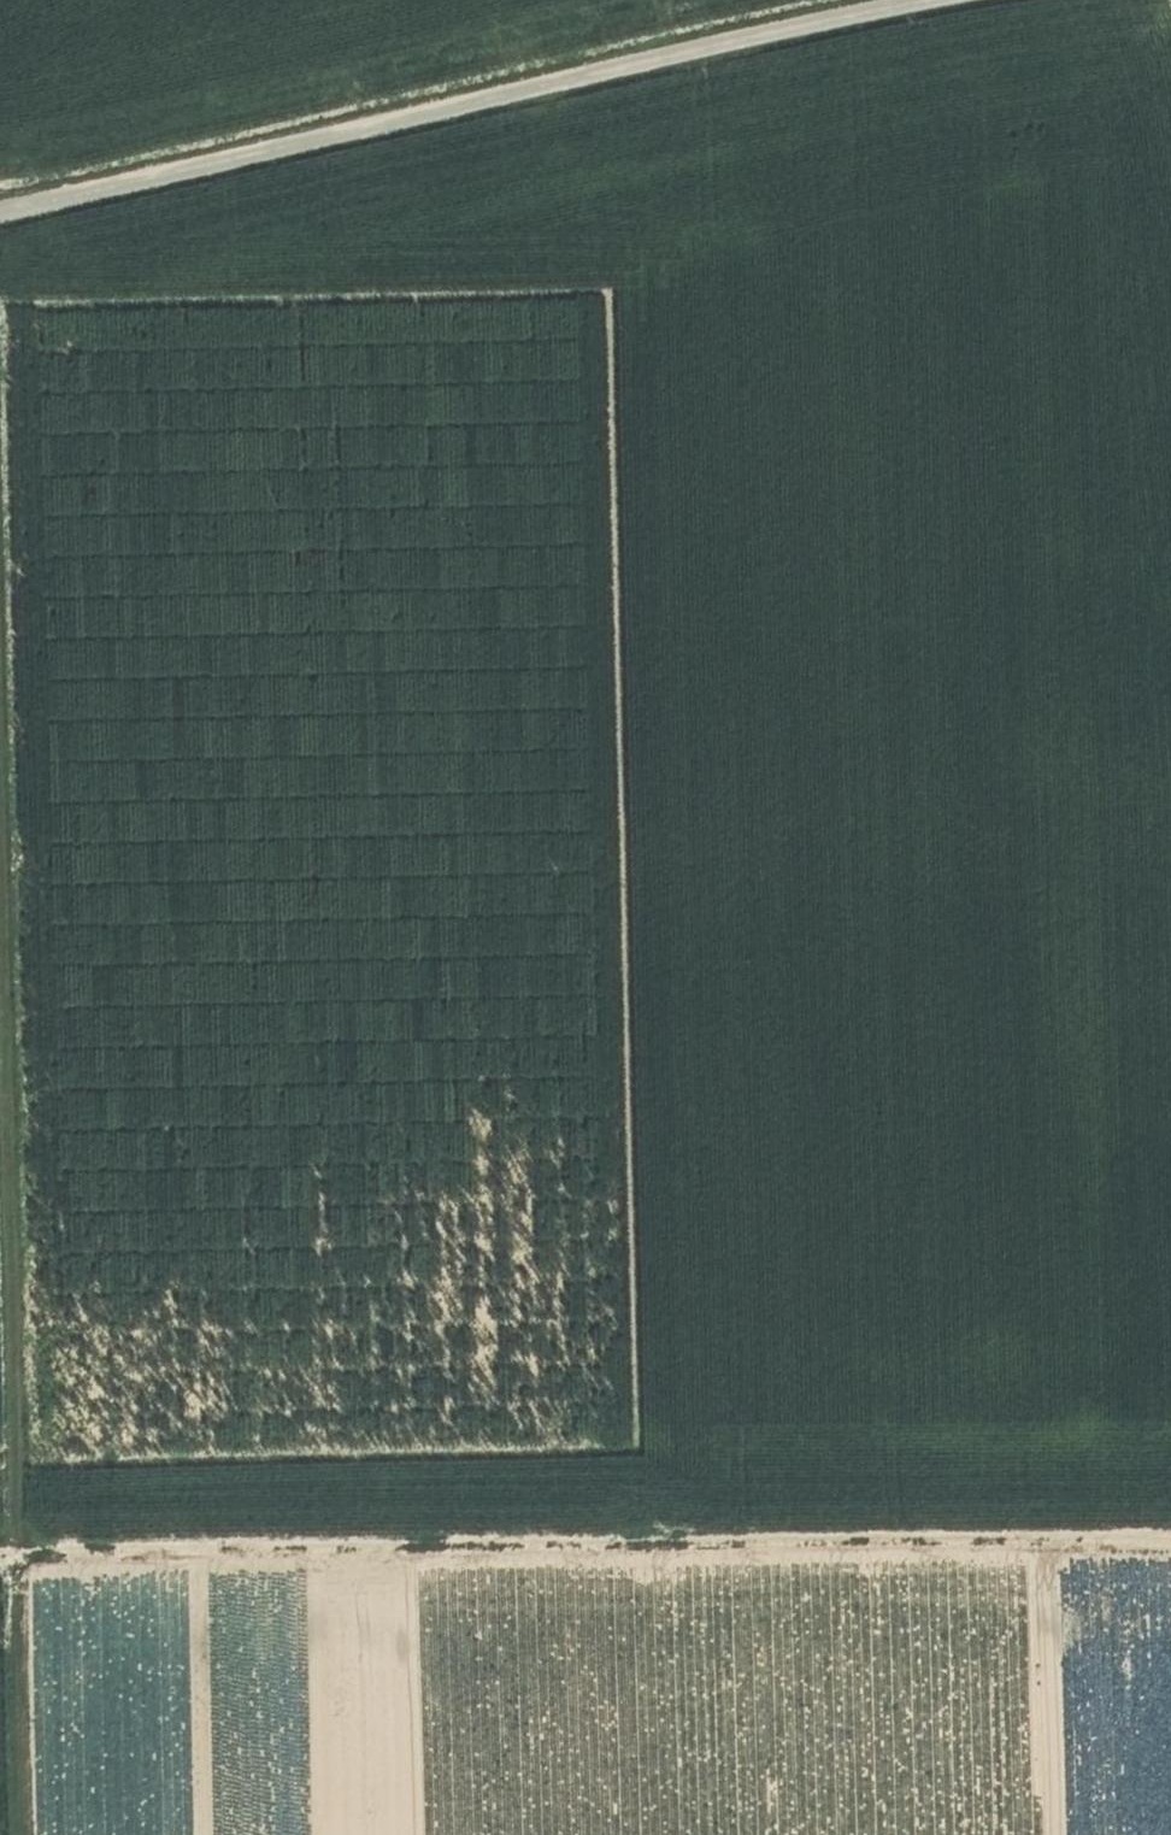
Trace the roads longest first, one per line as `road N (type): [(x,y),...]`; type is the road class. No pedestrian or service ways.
road 1 (track): [(0,340),(28,1834)]
road 2 (track): [(0,1543),(1170,1535)]
road 3 (track): [(0,201),(953,0)]

